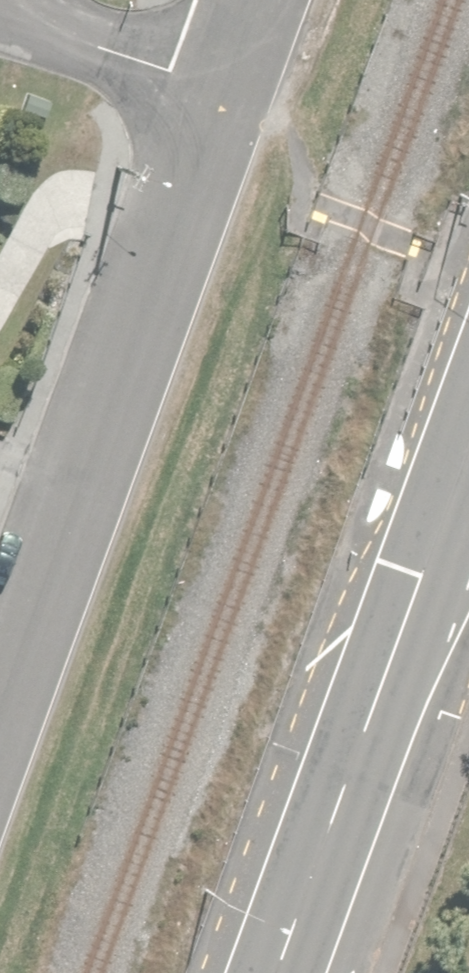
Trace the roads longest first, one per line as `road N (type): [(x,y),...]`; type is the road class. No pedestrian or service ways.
road 1 (residential): [(227,89),(0,696)]
road 2 (primary): [(281,972),(468,446)]
road 3 (residential): [(227,89),(0,15)]

